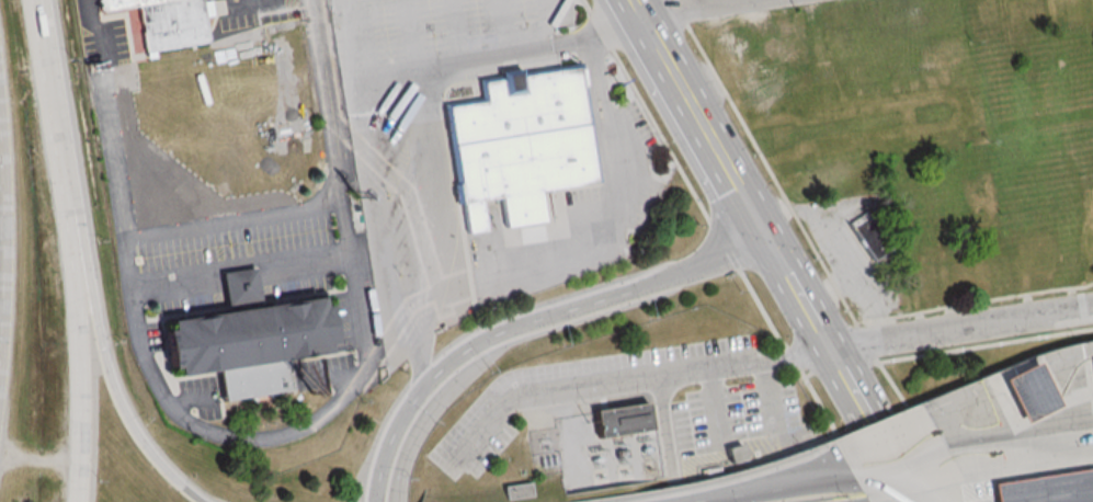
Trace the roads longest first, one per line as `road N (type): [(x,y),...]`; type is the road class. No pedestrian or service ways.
road 1 (motorway): [(770,238),(467,351),(414,402),(389,453),(379,501)]
road 2 (primary): [(919,501),(770,238)]
road 3 (motorway): [(204,501),(159,461),(126,414),(96,340),(82,254)]
road 4 (primary): [(634,0),(770,238)]
road 5 (residential): [(833,350),(1092,308)]
road 6 (motorway): [(82,254),(40,0)]
road 7 (motorway): [(0,102),(3,310)]
road 8 (motorway): [(845,475),(667,501)]
road 9 (residential): [(646,21),(780,0)]

